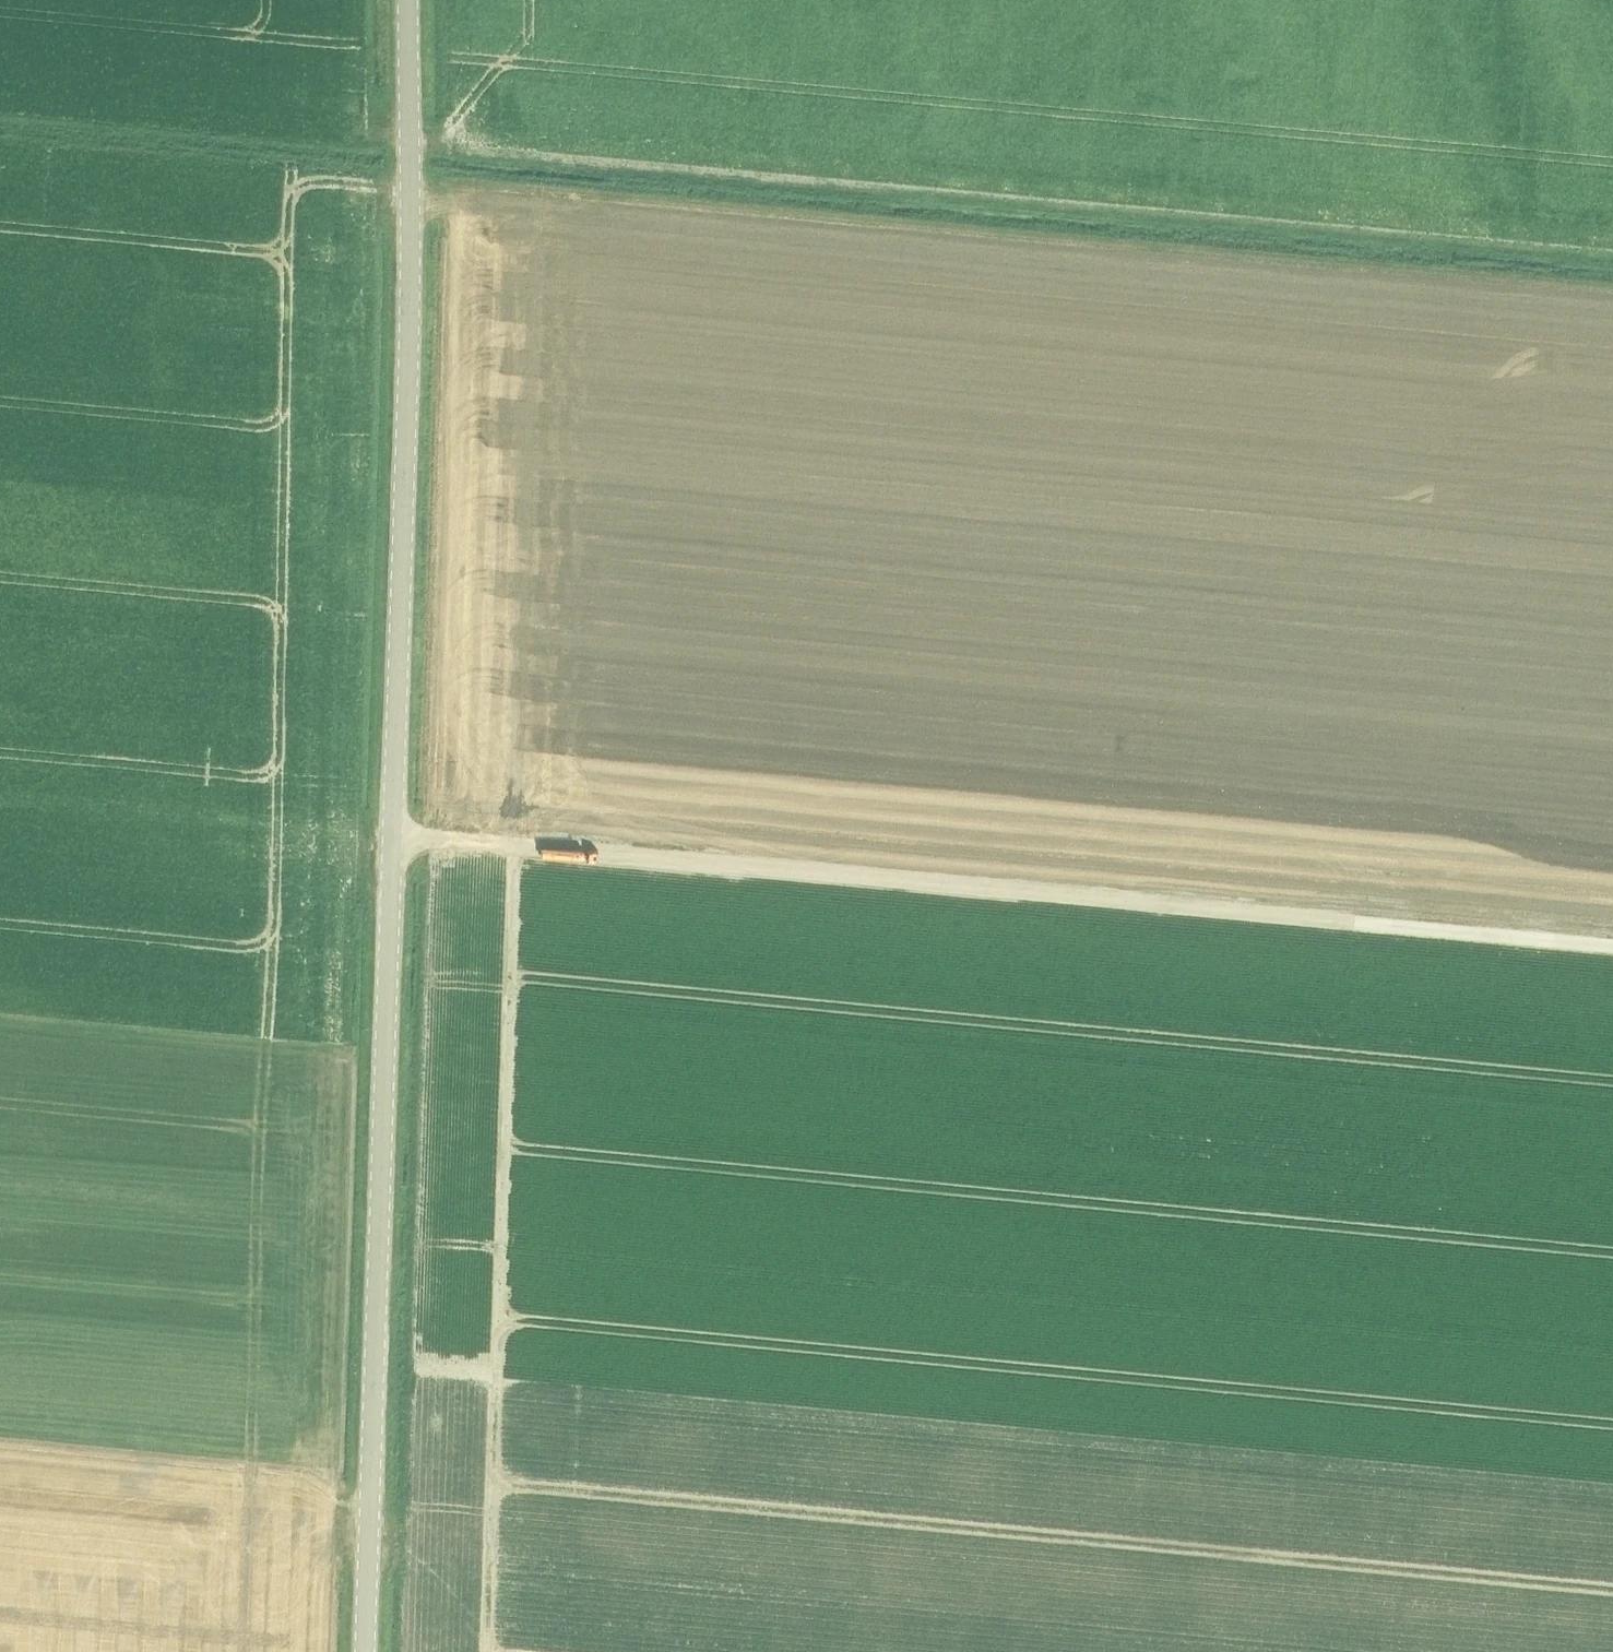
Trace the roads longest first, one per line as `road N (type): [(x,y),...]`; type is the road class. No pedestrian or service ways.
road 1 (tertiary): [(366,1651),(393,839),(408,0)]
road 2 (track): [(393,839),(1612,949)]

